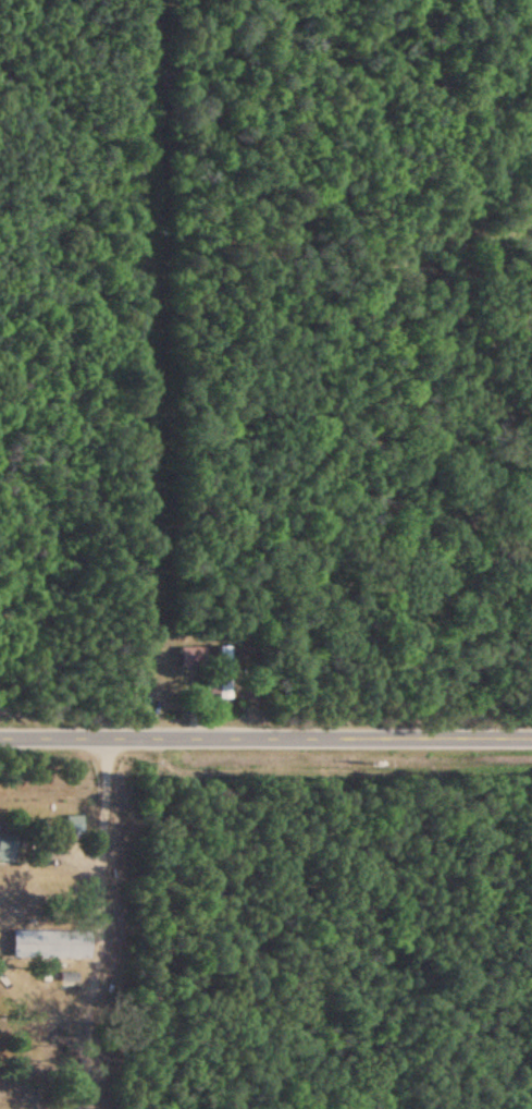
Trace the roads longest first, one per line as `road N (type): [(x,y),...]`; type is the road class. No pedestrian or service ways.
road 1 (tertiary): [(0,738),(531,738)]

